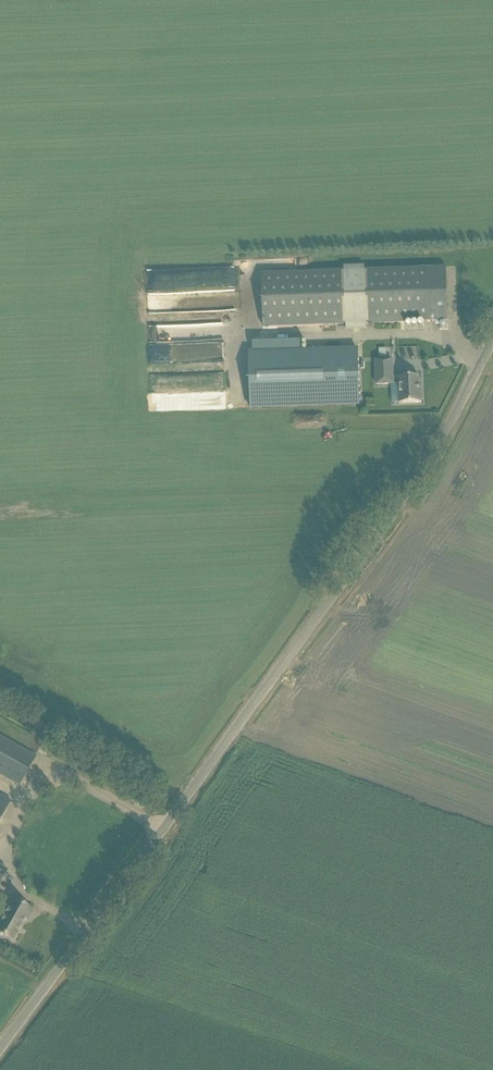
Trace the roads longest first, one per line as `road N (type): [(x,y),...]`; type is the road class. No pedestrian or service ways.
road 1 (unclassified): [(0,1042),(374,542),(447,431),(492,337)]

